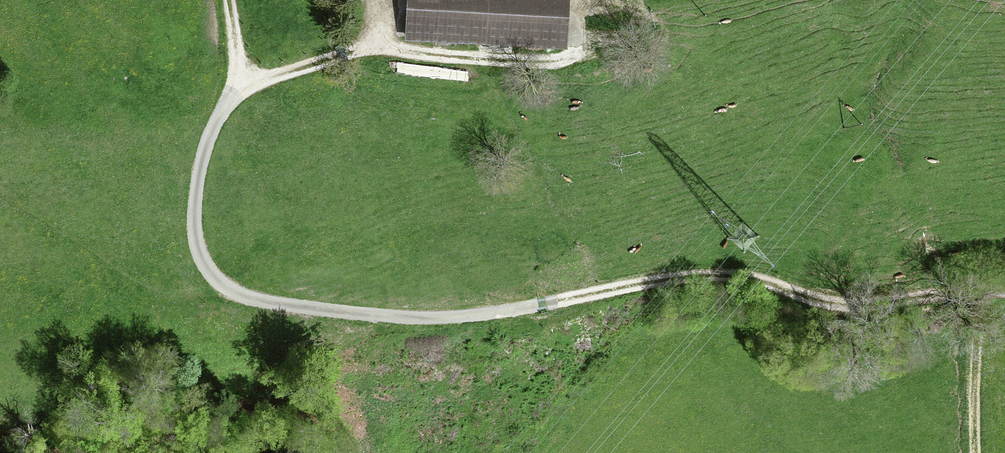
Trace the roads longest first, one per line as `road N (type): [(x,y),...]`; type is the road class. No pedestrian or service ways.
road 1 (track): [(974,292),(849,302),(723,273),(468,316),(400,318),(261,300),(221,285)]
road 2 (track): [(221,285),(198,249),(197,182),(210,131),(238,86)]
road 3 (track): [(974,292),(972,452)]
road 4 (track): [(238,86),(364,50)]

